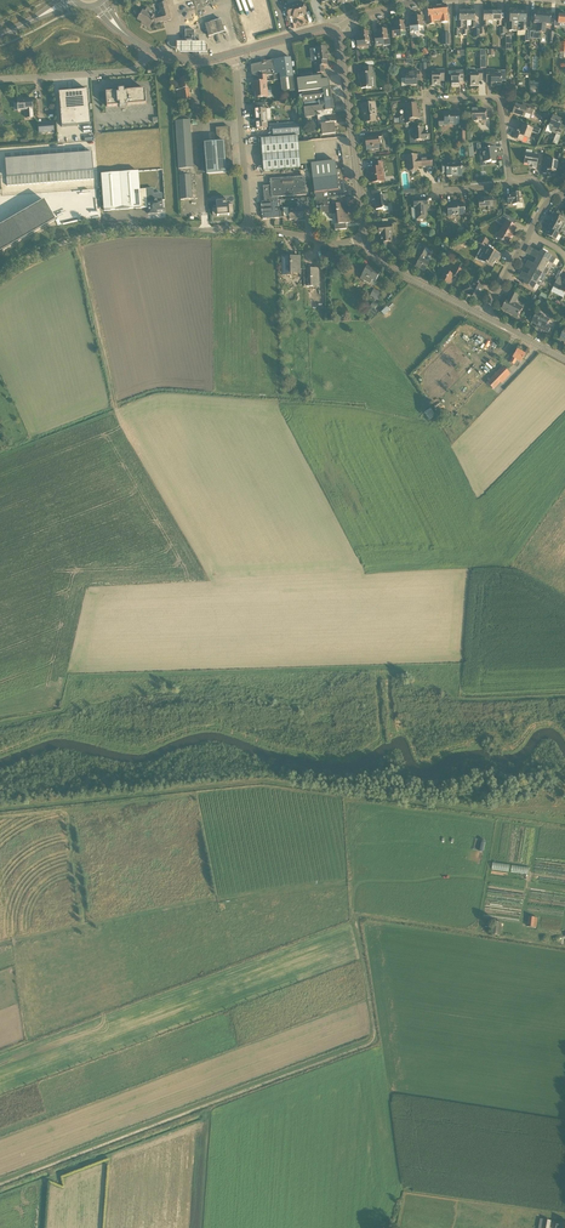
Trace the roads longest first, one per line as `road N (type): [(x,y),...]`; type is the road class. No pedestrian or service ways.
road 1 (unclassified): [(0,276),(47,249),(109,232),(249,231)]
road 2 (tertiary): [(365,237),(336,33)]
road 3 (residential): [(249,231),(234,53)]
road 4 (residential): [(511,182),(496,97),(427,99),(427,118)]
road 5 (track): [(113,406),(75,240)]
road 6 (unclassified): [(0,79),(132,73),(149,51)]
road 7 (tertiary): [(482,317),(385,267),(365,237)]

